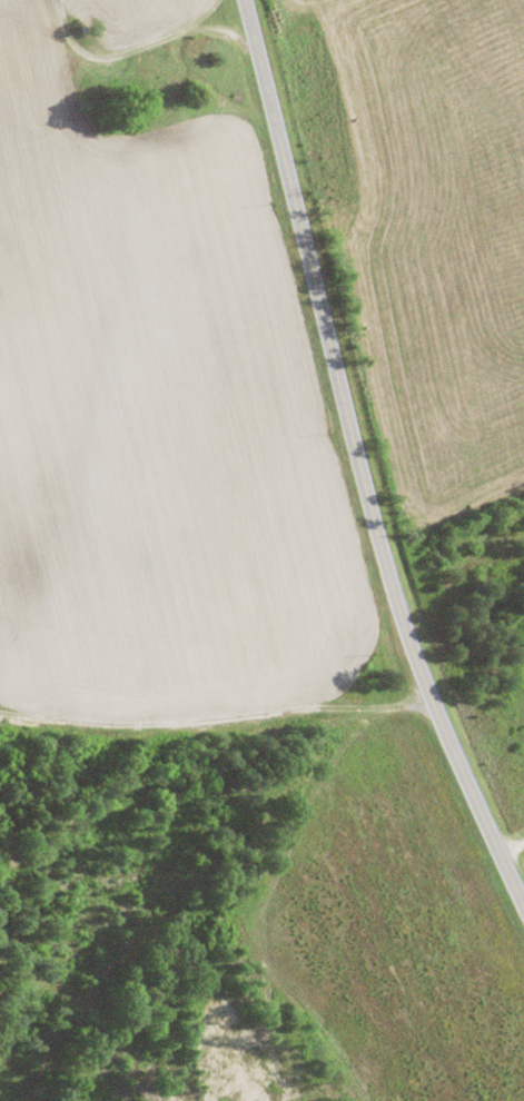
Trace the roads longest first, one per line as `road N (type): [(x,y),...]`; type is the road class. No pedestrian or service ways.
road 1 (residential): [(523,934),(383,577),(243,0)]
road 2 (residential): [(431,711),(161,763),(97,756),(0,726)]

